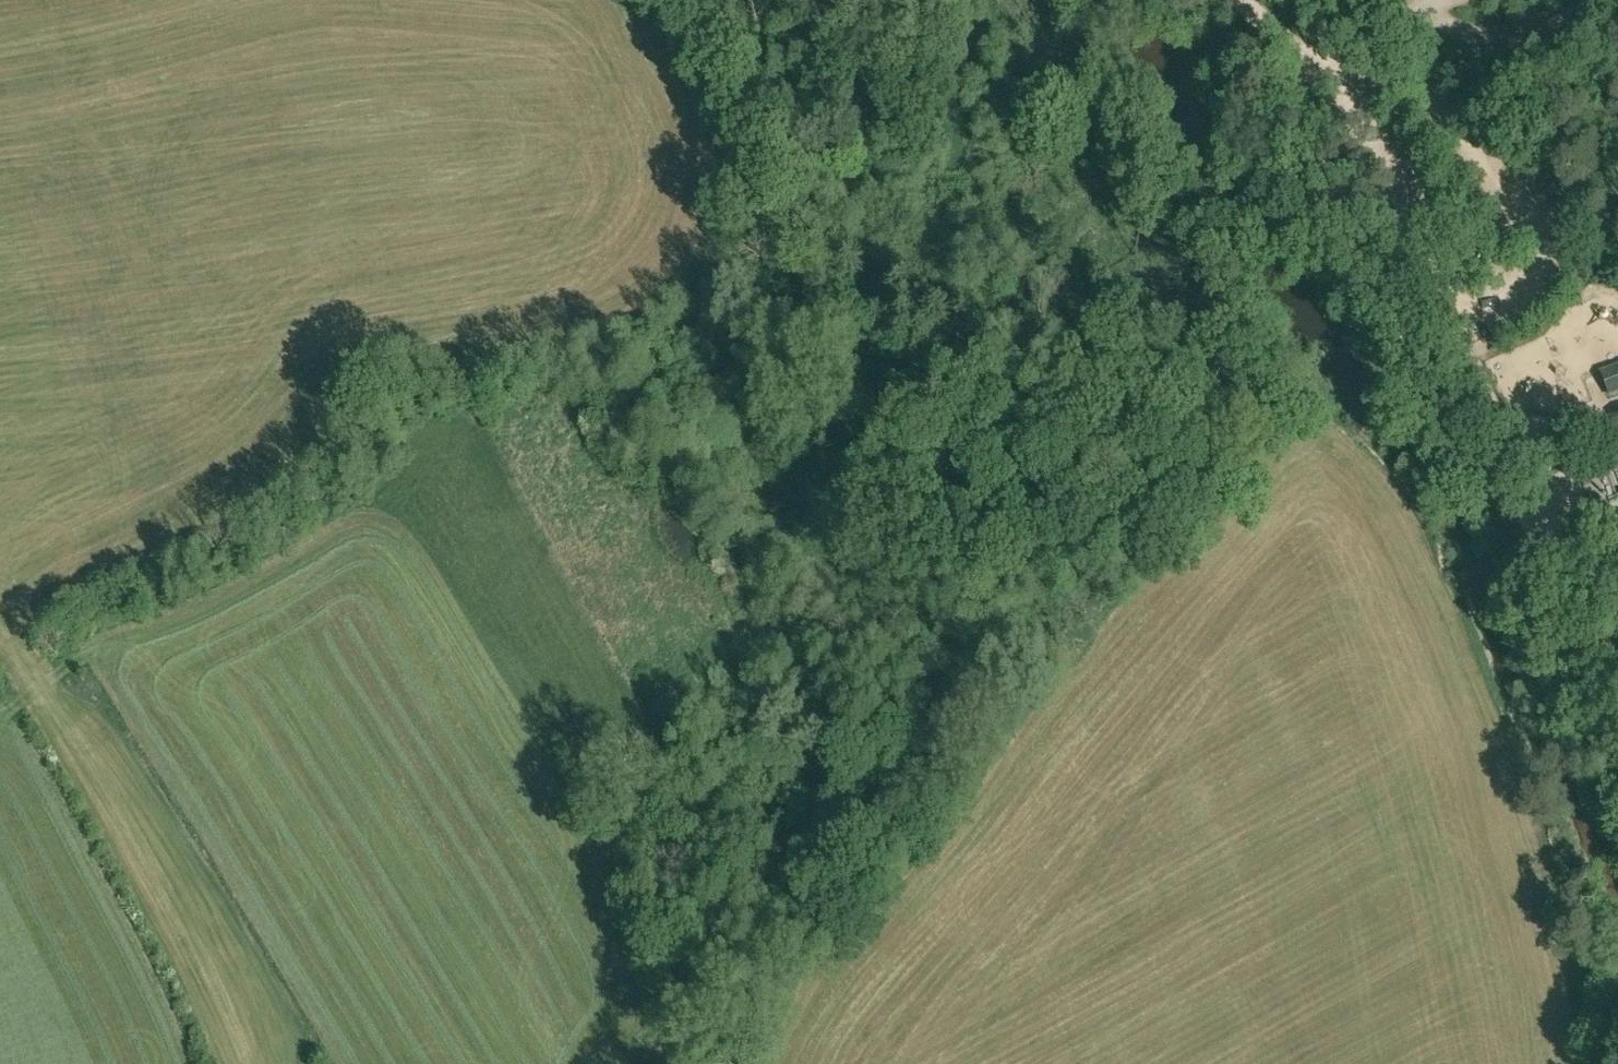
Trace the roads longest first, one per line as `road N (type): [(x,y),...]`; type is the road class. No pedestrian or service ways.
road 1 (track): [(1569,582),(1433,405),(1405,335),(1328,197),(1290,67),(1242,0)]
road 2 (track): [(1367,68),(1410,78),(1440,105),(1500,184),(1541,256),(1531,279),(1456,318),(1347,74)]
road 3 (track): [(1290,67),(1347,74),(1367,68),(1391,28),(1421,0)]
road 4 (track): [(1576,0),(1503,36),(1465,34),(1438,10)]

